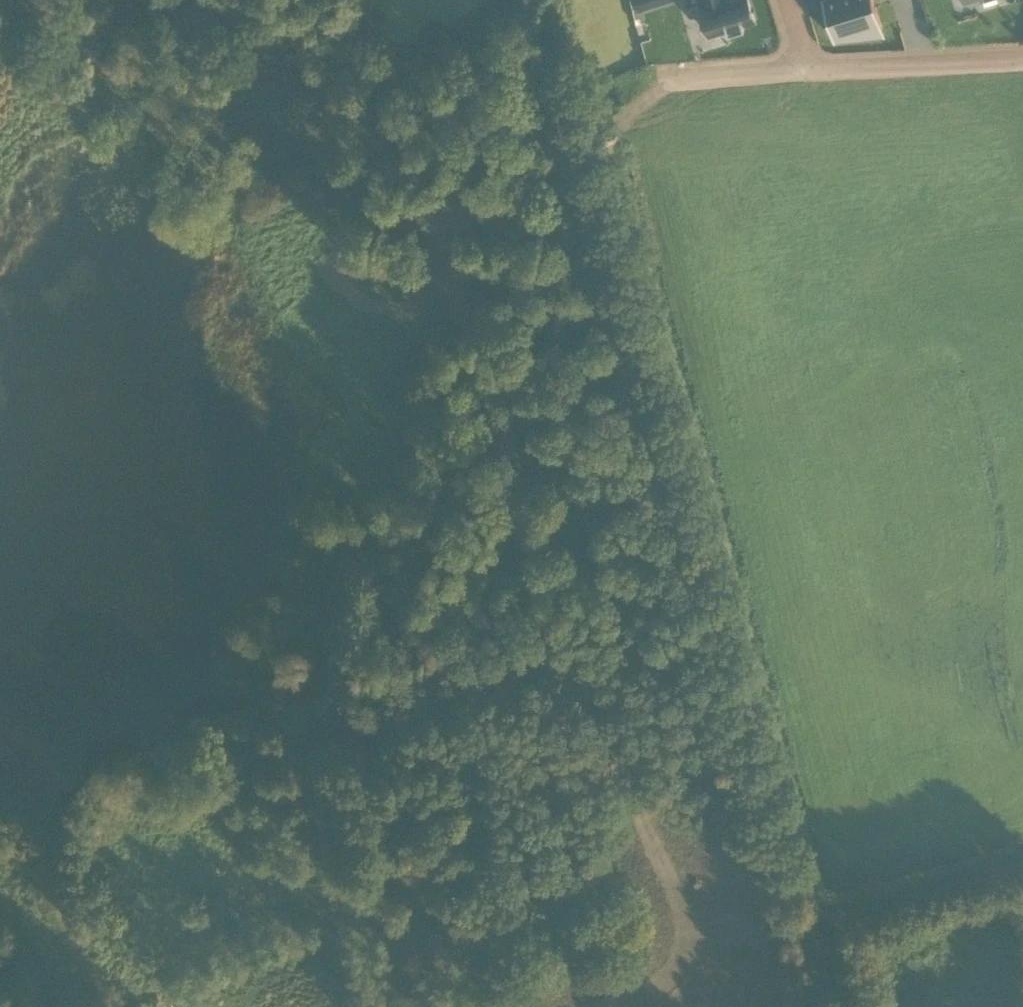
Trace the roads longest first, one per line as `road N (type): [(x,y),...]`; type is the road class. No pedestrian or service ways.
road 1 (track): [(612,1006),(646,994),(672,971),(683,949),(684,916),(547,608),(485,383),(443,278)]
road 2 (track): [(325,260),(379,308),(416,310),(443,278),(448,246),(441,221),(313,137),(259,21),(203,0)]
road 3 (track): [(672,77),(625,117),(441,221)]
road 4 (residential): [(1022,58),(807,69)]
road 5 (track): [(137,0),(0,63)]
road 6 (residential): [(807,69),(660,77)]

